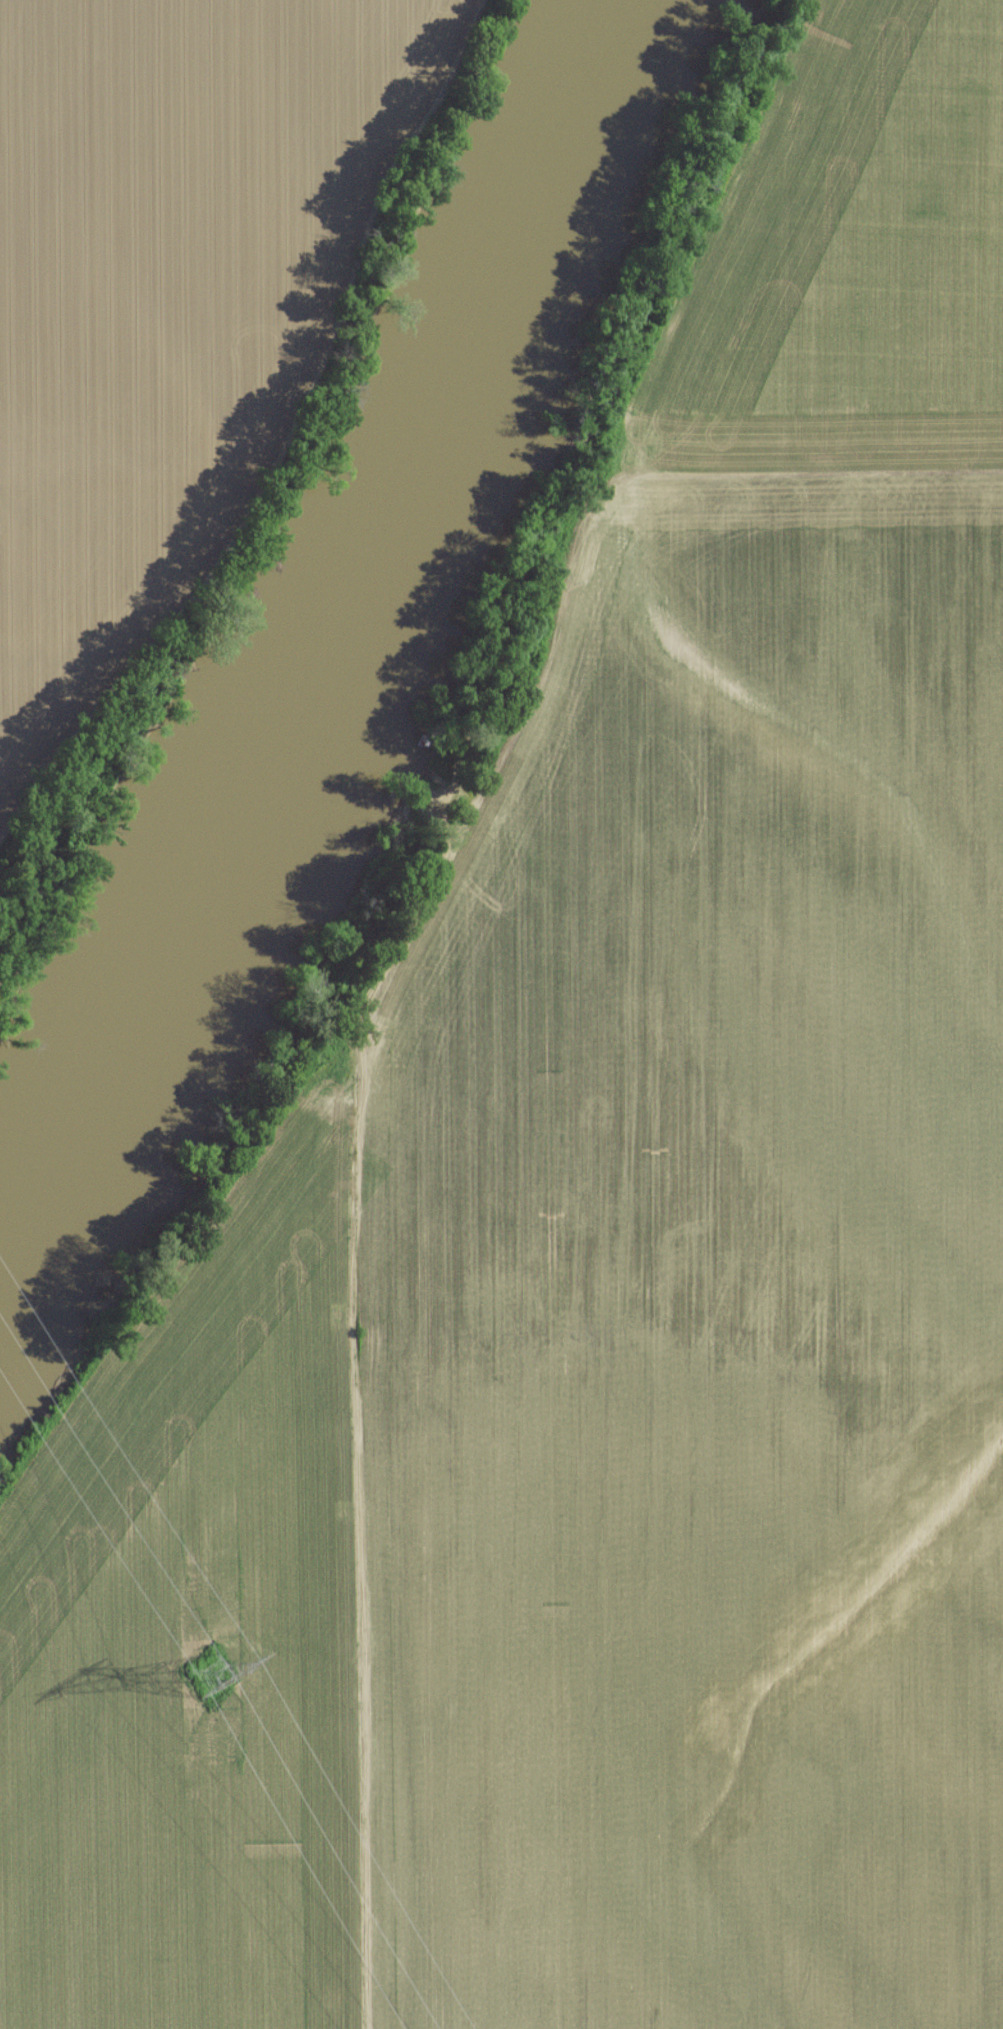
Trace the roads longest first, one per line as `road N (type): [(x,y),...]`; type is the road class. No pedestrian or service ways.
road 1 (track): [(351,1072),(360,1010),(524,707),(583,538),(625,476),(695,306),(848,0)]
road 2 (track): [(363,2028),(351,1072)]
road 3 (track): [(625,476),(1002,473)]

